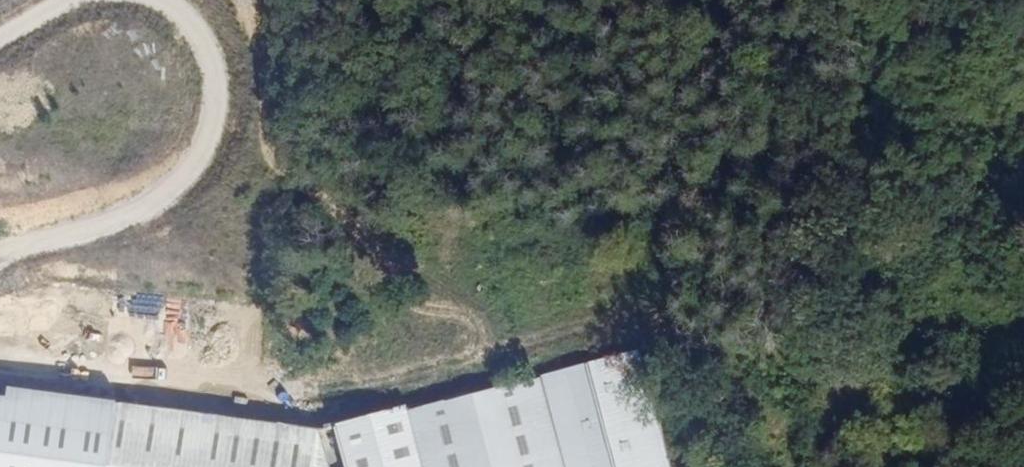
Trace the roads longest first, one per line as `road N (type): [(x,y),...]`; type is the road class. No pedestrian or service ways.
road 1 (track): [(0,252),(137,217),(210,144),(220,87),(211,48),(182,7),(166,0)]

